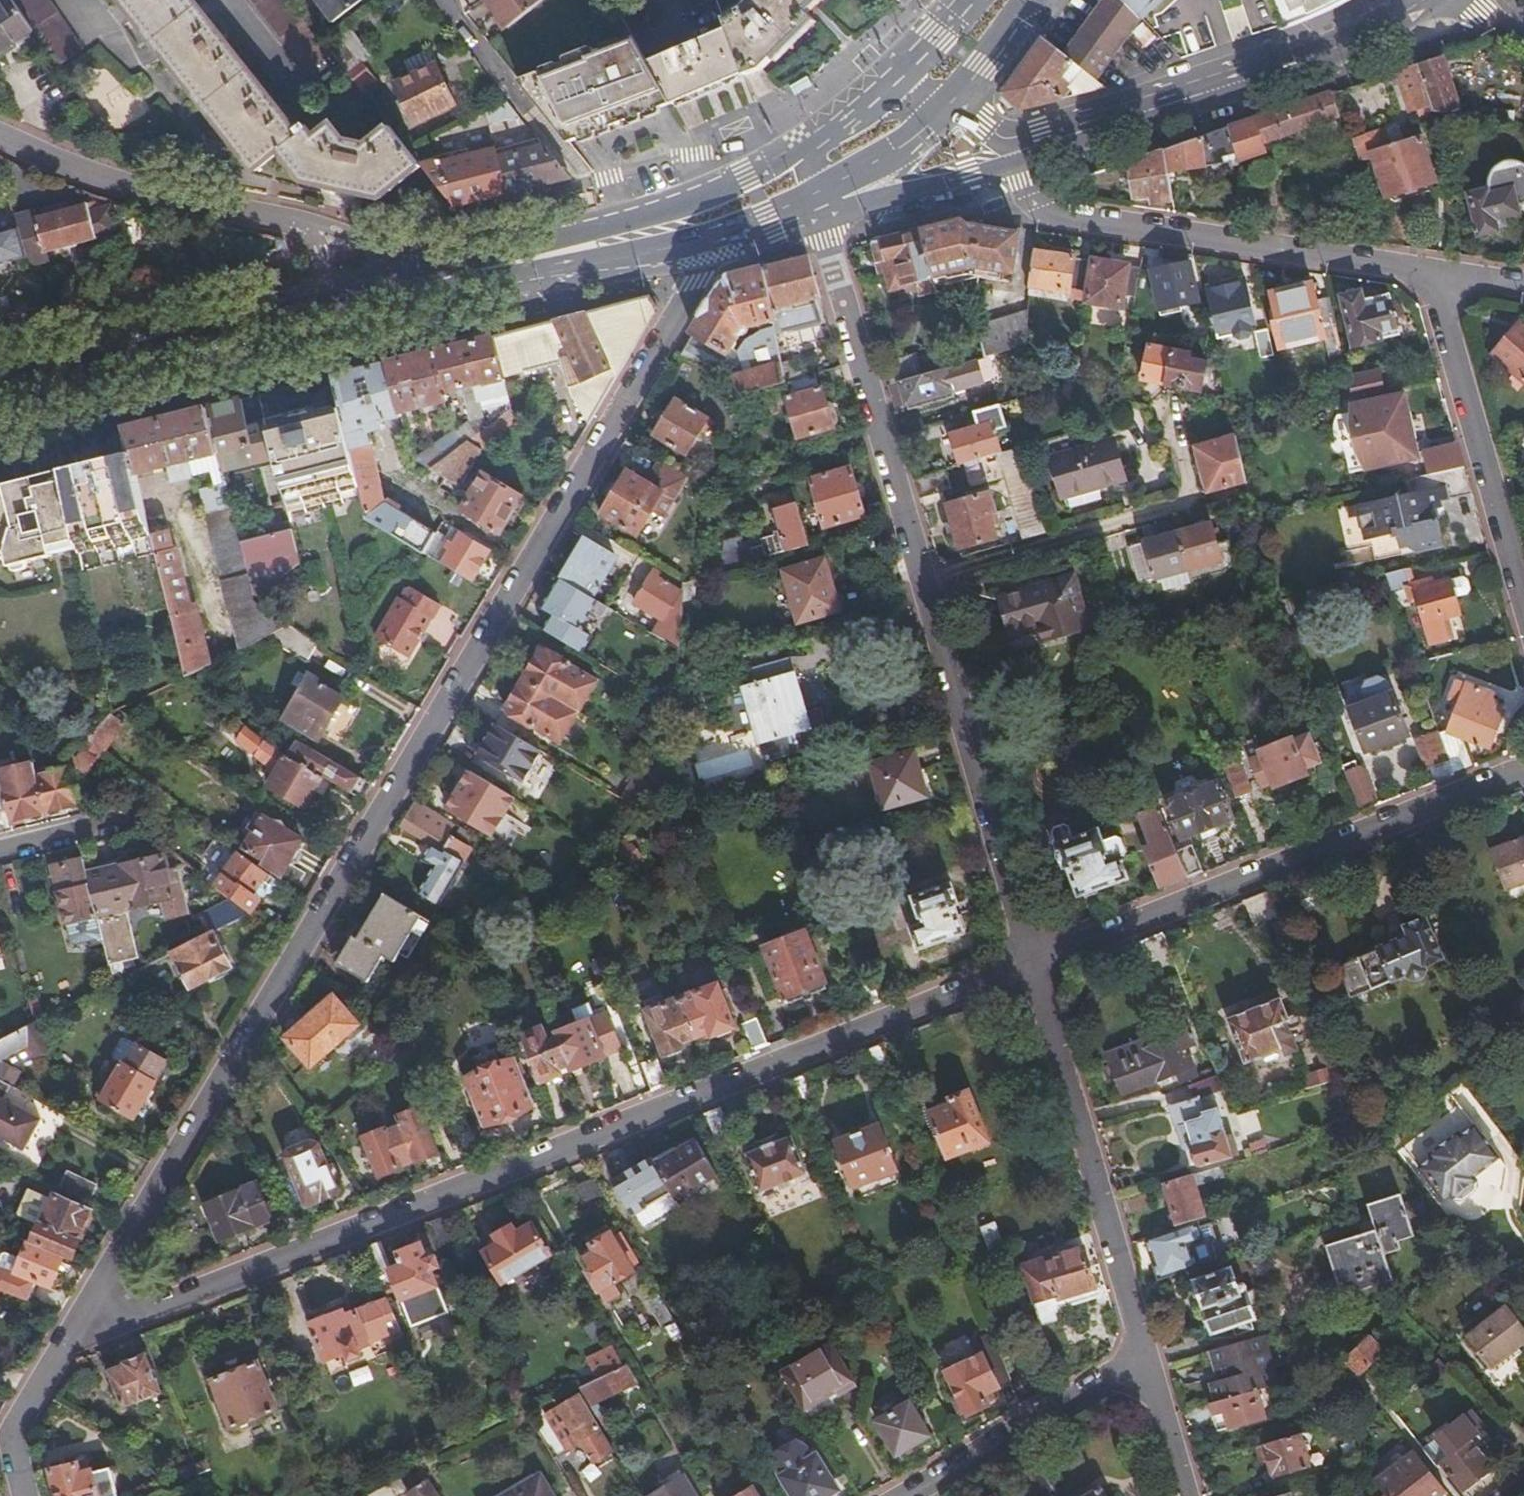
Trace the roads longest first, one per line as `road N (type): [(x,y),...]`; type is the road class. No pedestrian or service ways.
road 1 (unclassified): [(80,1313),(717,241)]
road 2 (unclassified): [(1030,964),(106,1327),(80,1313)]
road 3 (unclassified): [(1030,964),(1523,769)]
road 4 (unclassified): [(1433,271),(1048,214),(1024,196),(1013,162)]
road 5 (unclassified): [(1030,964),(1144,1357)]
road 6 (unclassified): [(925,579),(1030,964)]
road 7 (unclassified): [(822,204),(925,579)]
road 8 (unclassified): [(925,579),(1194,499),(1171,412)]
road 9 (primary): [(0,391),(338,306)]
road 10 (unclassified): [(1523,597),(1433,271)]
road 11 (residential): [(0,133),(79,171),(177,202),(319,230)]
road 12 (primary): [(810,151),(710,199),(526,262)]
road 13 (unclassified): [(1144,1357),(907,1495)]
road 14 (secondary): [(1427,0),(1359,41),(1206,92)]
road 15 (secondary): [(1013,162),(1206,92)]
road 16 (unclassified): [(18,1495),(10,1436),(21,1404),(80,1313)]
road 17 (secondary): [(1206,92),(1010,138)]
road 18 (secondary): [(822,204),(881,202),(1013,162)]
road 19 (primary): [(526,262),(717,241)]
road 20 (primary): [(822,204),(916,138),(952,101)]
road 21 (unclassified): [(1144,1357),(1185,1495)]
road 22 (residential): [(441,281),(352,236),(319,230)]
road 23 (unclassified): [(521,103),(441,0)]
road 24 (primary): [(952,101),(1031,0)]

